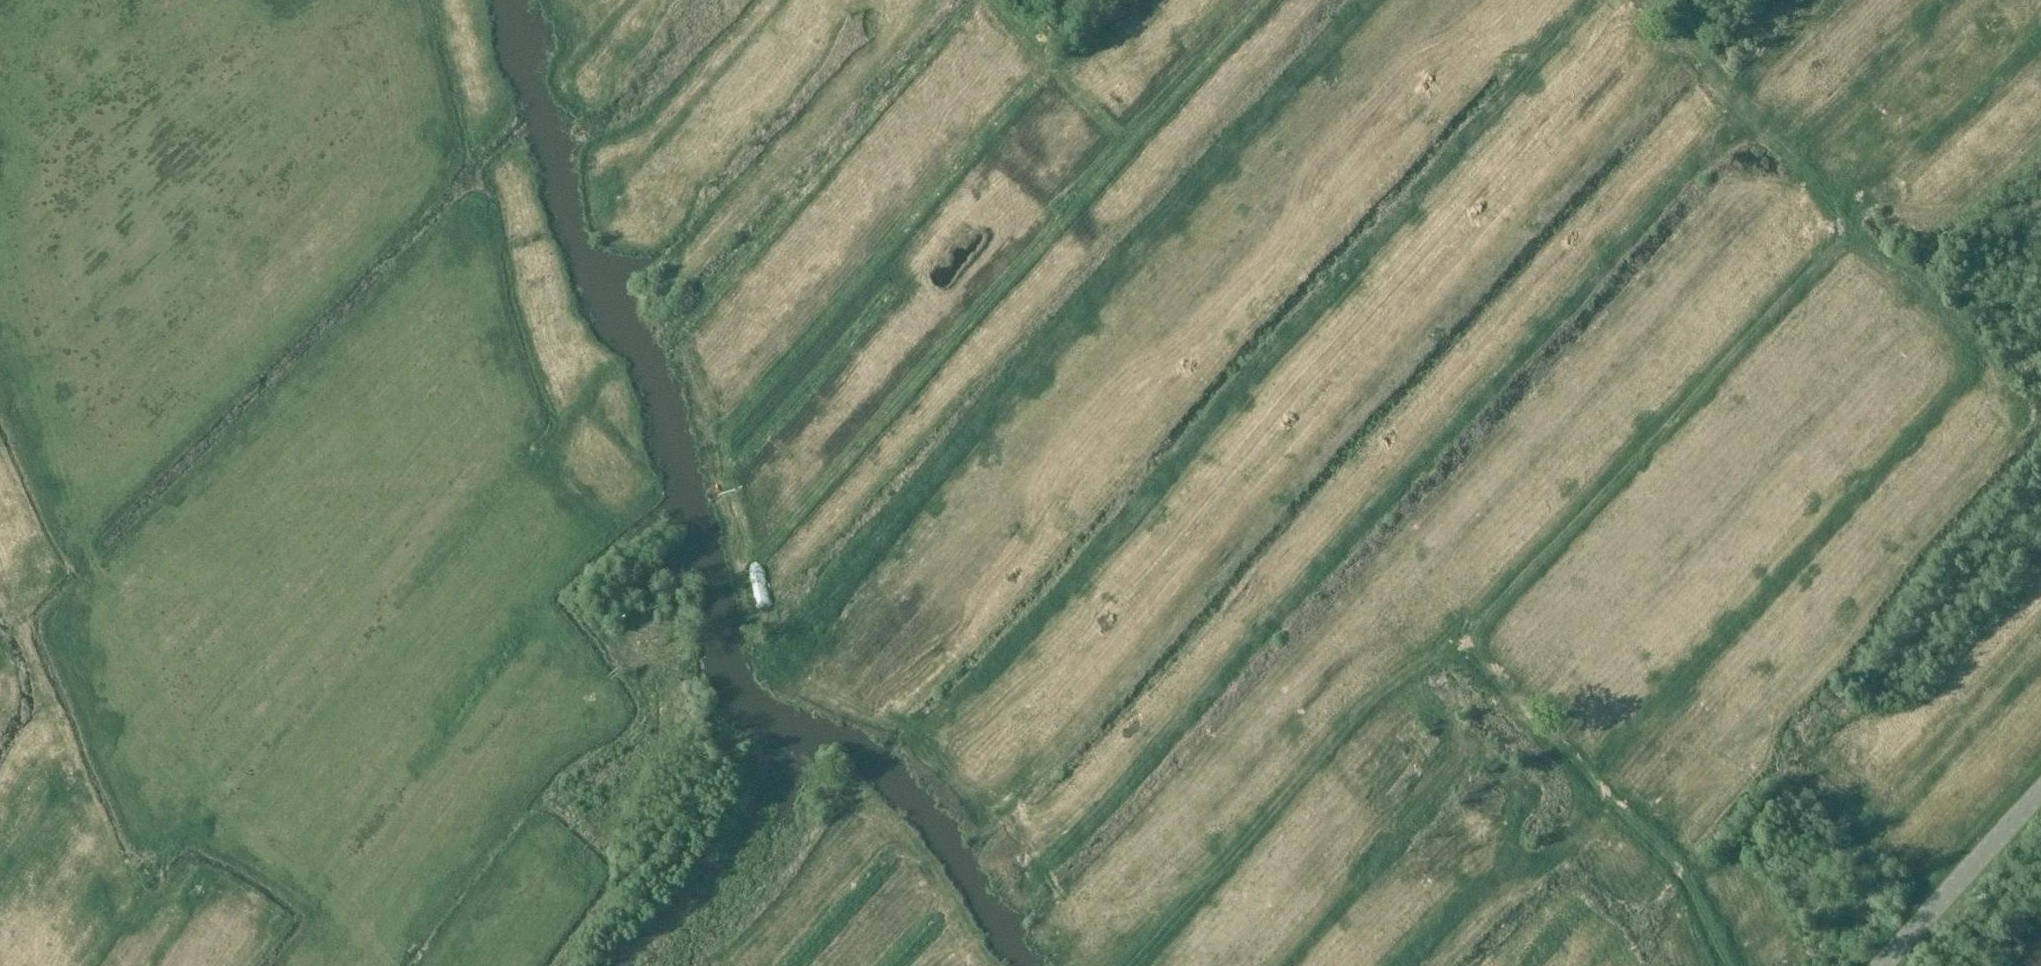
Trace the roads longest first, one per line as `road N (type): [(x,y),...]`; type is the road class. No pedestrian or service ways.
road 1 (tertiary): [(1882,965),(2040,794)]

